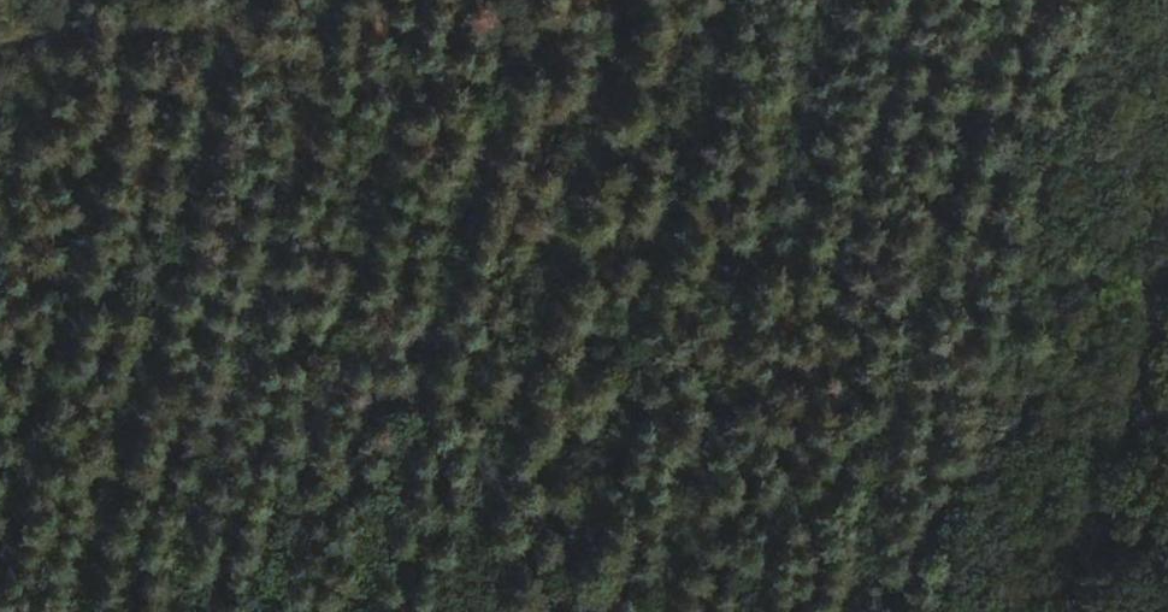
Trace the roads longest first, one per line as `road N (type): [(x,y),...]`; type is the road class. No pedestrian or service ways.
road 1 (track): [(1167,198),(1070,611)]

